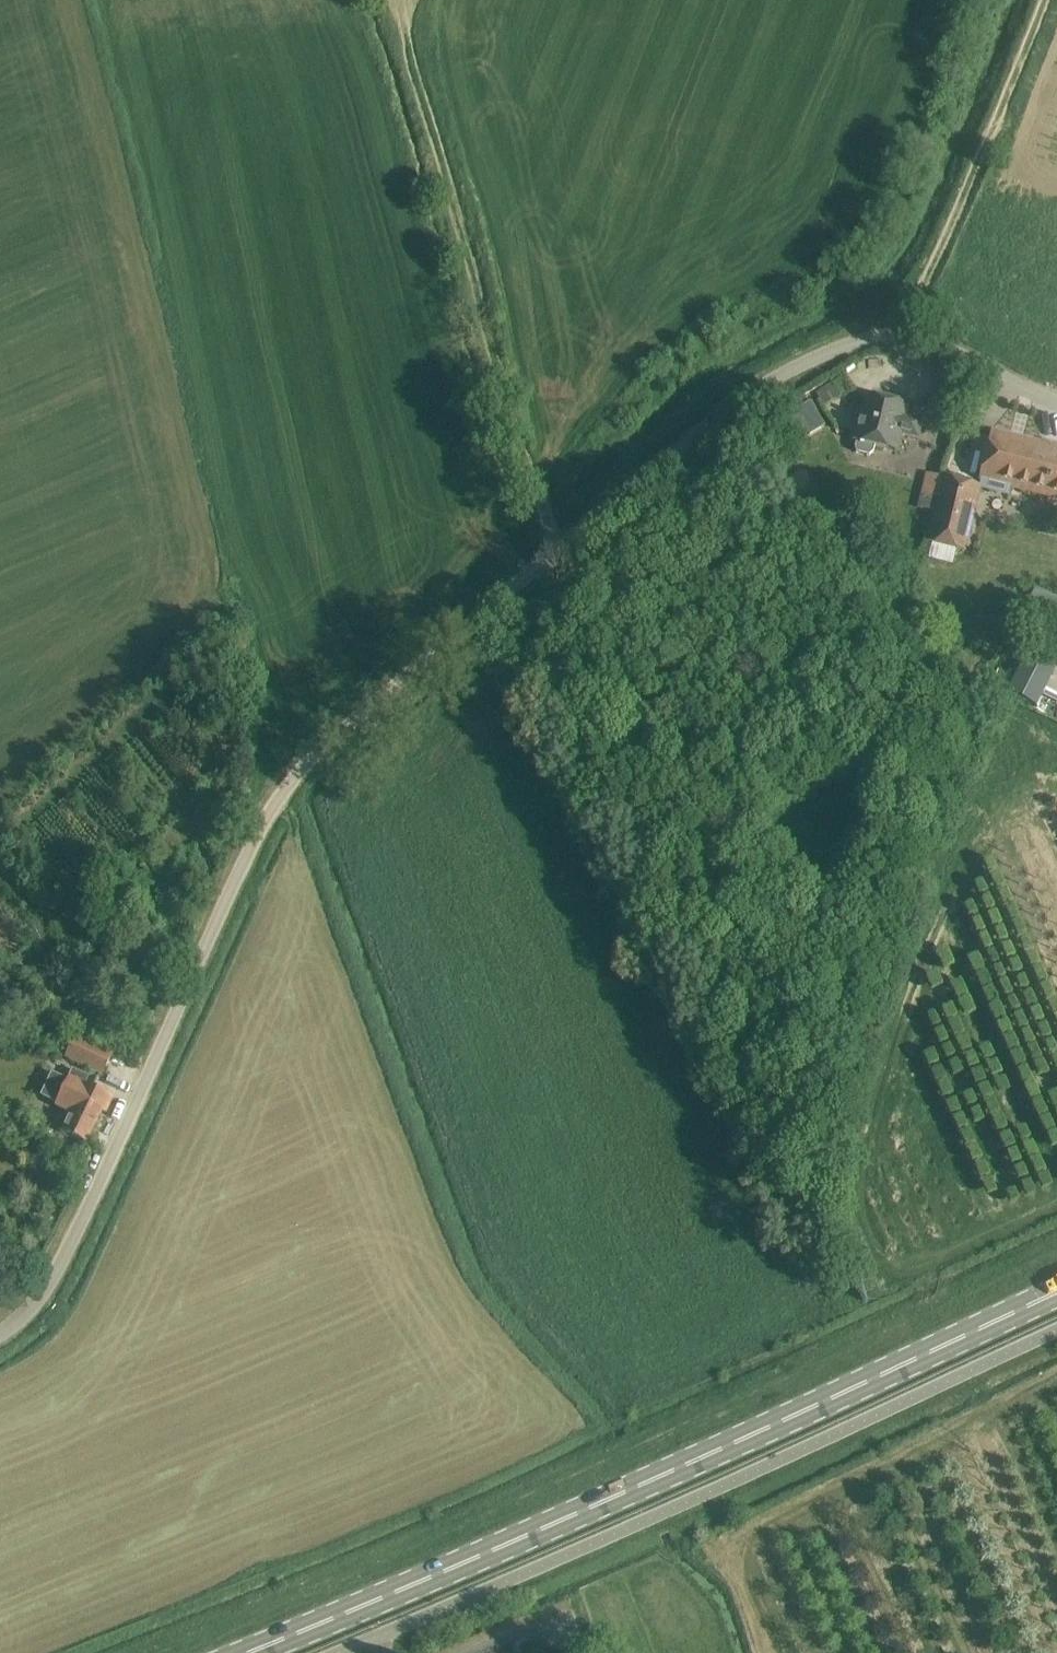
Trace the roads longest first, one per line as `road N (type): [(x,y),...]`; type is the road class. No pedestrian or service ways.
road 1 (unclassified): [(0,1333),(17,1323),(57,1271),(261,824),(297,772),(559,550),(786,372),(847,342),(907,341)]
road 2 (primary): [(244,1652),(687,1464),(1056,1292)]
road 3 (track): [(425,0),(559,550)]
road 4 (track): [(1041,0),(907,341)]
road 5 (track): [(1056,403),(907,341)]

